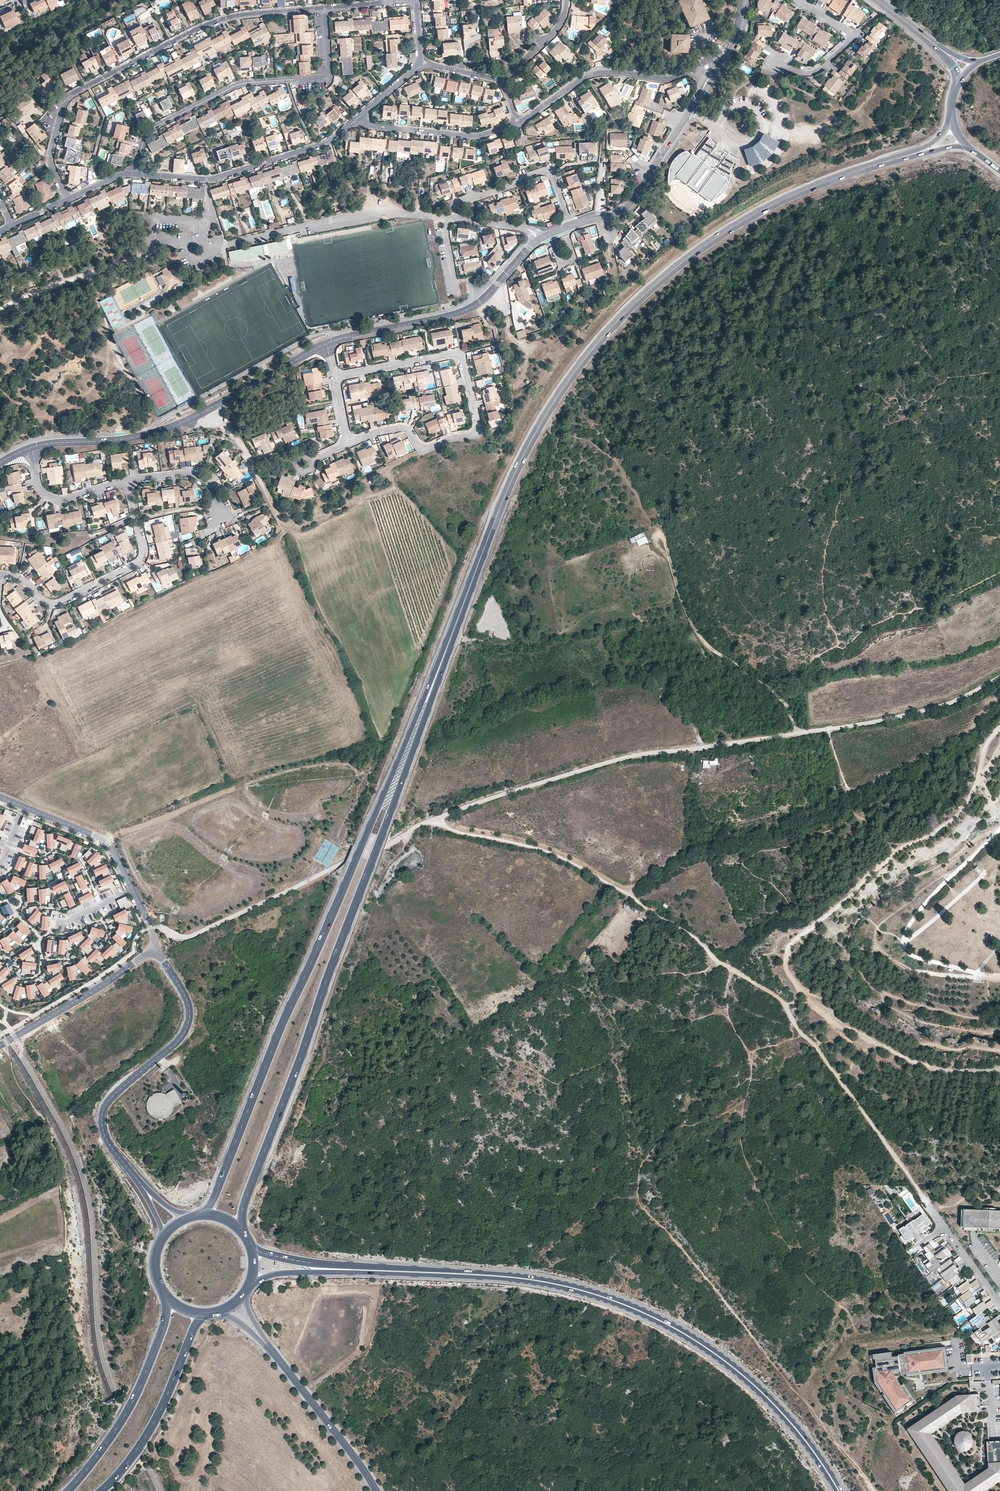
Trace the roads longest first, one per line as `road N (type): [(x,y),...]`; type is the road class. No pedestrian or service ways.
road 1 (primary): [(434,684),(532,441),(603,336),(692,256),(748,218),(823,183),(919,152)]
road 2 (primary): [(243,1233),(249,1190),(434,684)]
road 3 (primary): [(434,684),(200,1215)]
road 4 (track): [(999,1070),(902,1060),(823,1010),(787,968),(790,944),(894,852),(932,836),(963,808),(999,728)]
road 5 (primary): [(840,1490),(755,1384),(696,1340),(634,1307),(528,1278),(350,1269)]
road 6 (track): [(802,1031),(780,997),(572,861),(430,820)]
road 7 (residential): [(67,199),(49,160),(68,97),(224,20),(326,8)]
road 8 (track): [(876,1490),(638,1194)]
road 9 (residential): [(348,445),(403,429),(426,450),(480,425),(460,355),(333,377)]
road 10 (residential): [(33,447),(162,430),(327,344)]
road 11 (tertiary): [(151,1198),(111,1148),(102,1122),(115,1092),(188,1022),(179,985),(155,949)]
road 12 (residential): [(326,8),(325,77),(243,84),(200,103),(148,131),(135,173)]
road 13 (track): [(999,828),(917,915),(904,942),(917,958),(999,979)]
road 14 (residential): [(327,344),(471,308),(538,240)]
road 15 (residential): [(1,576),(21,579),(51,604),(140,563),(127,482)]
road 16 (residential): [(135,173),(210,180),(320,146),(358,117)]
road 17 (residential): [(155,949),(109,845),(0,797)]
road 18 (residential): [(448,219),(368,213),(224,247)]
road 19 (residential): [(570,227),(608,217),(633,200),(692,111),(707,67)]
road 20 (primary): [(166,1296),(164,1326),(140,1387),(68,1490)]
road 21 (primary): [(101,1490),(144,1440),(208,1314)]
road 22 (residential): [(518,122),(592,73),(670,78),(707,67)]
road 23 (track): [(915,1181),(802,1031)]
road 24 (secondary): [(267,1343),(378,1490)]
road 25 (residential): [(0,1046),(155,949)]
road 26 (residential): [(570,227),(545,172),(456,202),(454,219)]
road 27 (residential): [(358,117),(370,127),(473,137),(518,122)]
road 28 (residential): [(795,0),(851,36),(816,71),(775,63)]
road 29 (residential): [(999,1301),(915,1181)]
road 30 (track): [(132,257),(0,310)]
road 31 (residential): [(33,447),(47,496),(61,500),(127,482)]
road 32 (residential): [(127,482),(192,474),(210,482),(221,515)]

